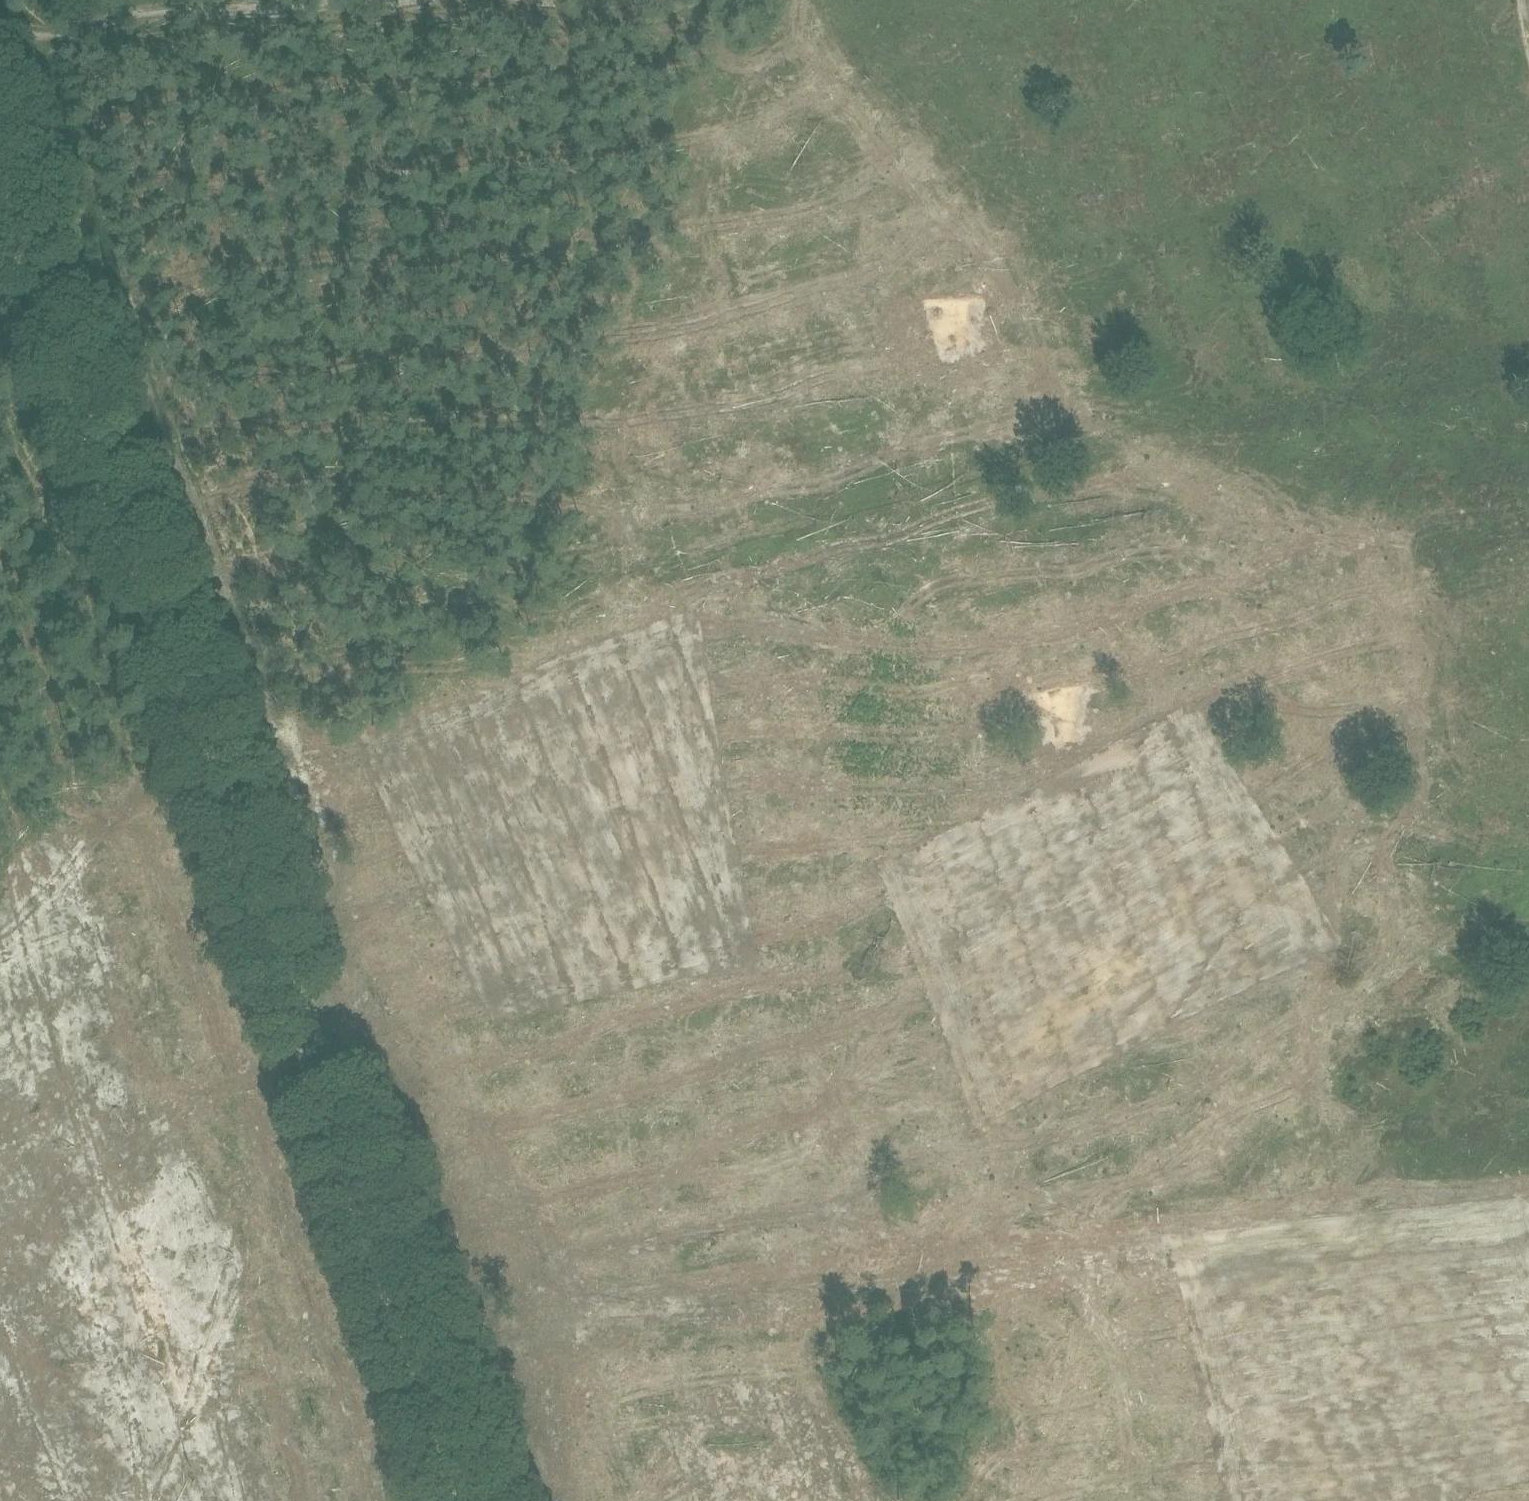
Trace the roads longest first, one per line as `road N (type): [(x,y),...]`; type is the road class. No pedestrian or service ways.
road 1 (track): [(475,1500),(0,163)]
road 2 (track): [(420,0),(224,6),(47,33),(0,21)]

